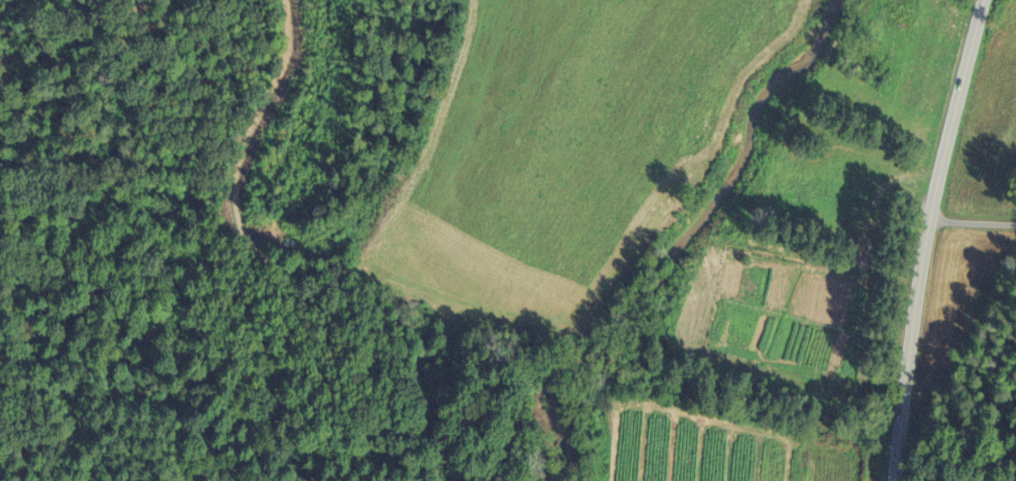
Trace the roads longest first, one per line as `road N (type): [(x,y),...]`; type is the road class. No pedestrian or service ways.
road 1 (tertiary): [(893,480),(928,222),(984,0)]

